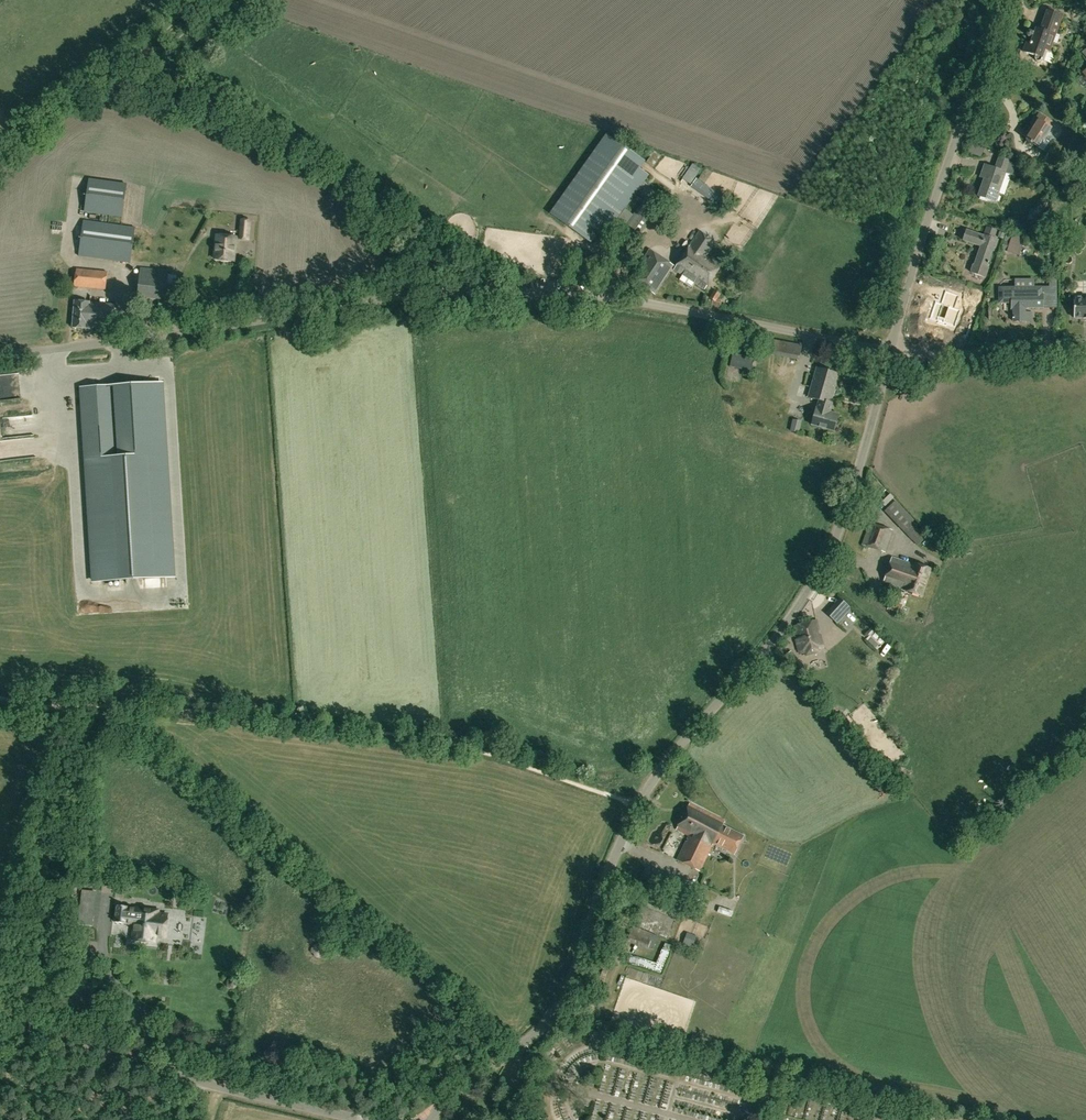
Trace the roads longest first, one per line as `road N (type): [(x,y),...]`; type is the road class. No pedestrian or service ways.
road 1 (unclassified): [(431,1119),(437,1107),(524,1044),(563,1003),(637,806),(818,577),(846,514),(890,353)]
road 2 (unclassified): [(890,353),(657,305),(468,291),(0,356)]
road 3 (unclassified): [(890,353),(1006,0)]
road 4 (track): [(0,158),(207,0)]
road 5 (unclassified): [(144,1065),(356,1118)]
road 6 (residential): [(1085,352),(890,353)]
road 7 (unclassified): [(0,1018),(144,1065)]

